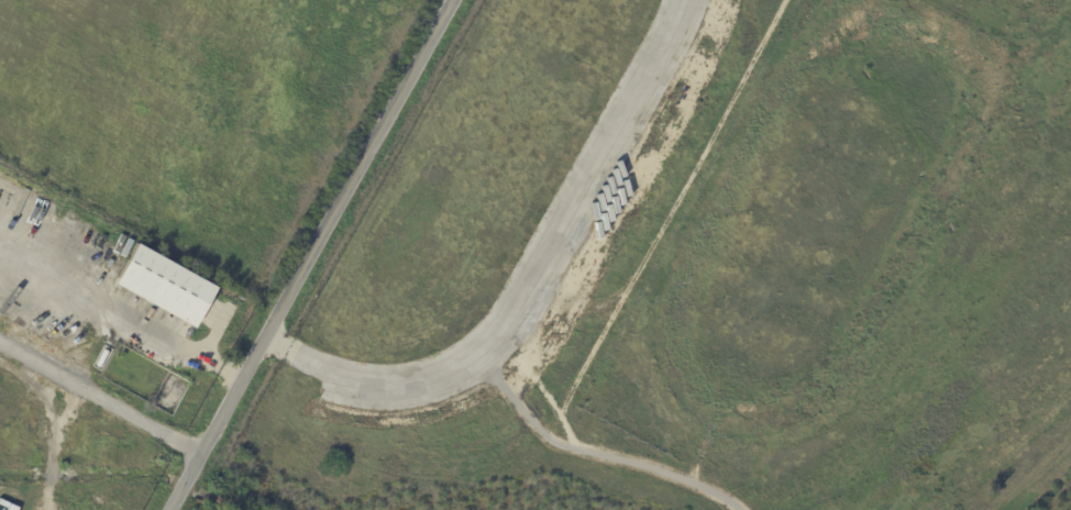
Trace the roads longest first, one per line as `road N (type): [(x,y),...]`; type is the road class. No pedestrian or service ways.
road 1 (residential): [(169,509),(452,0)]

